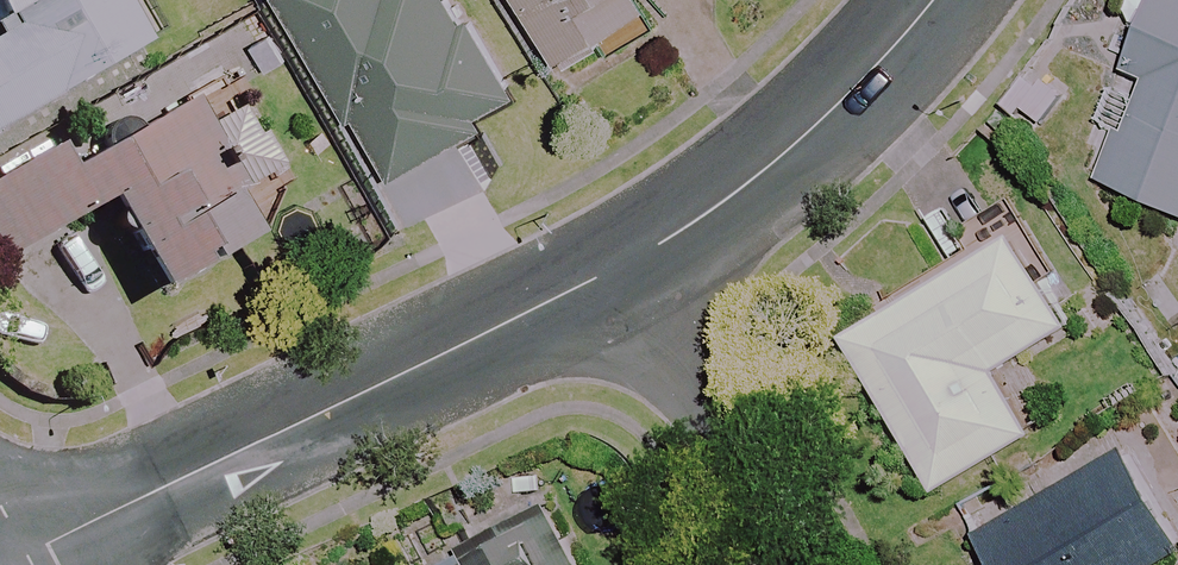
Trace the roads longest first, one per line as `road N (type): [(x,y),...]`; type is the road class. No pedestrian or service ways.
road 1 (residential): [(5,564),(615,272)]
road 2 (residential): [(615,272),(823,121),(930,0)]
road 3 (residential): [(791,564),(615,272)]

